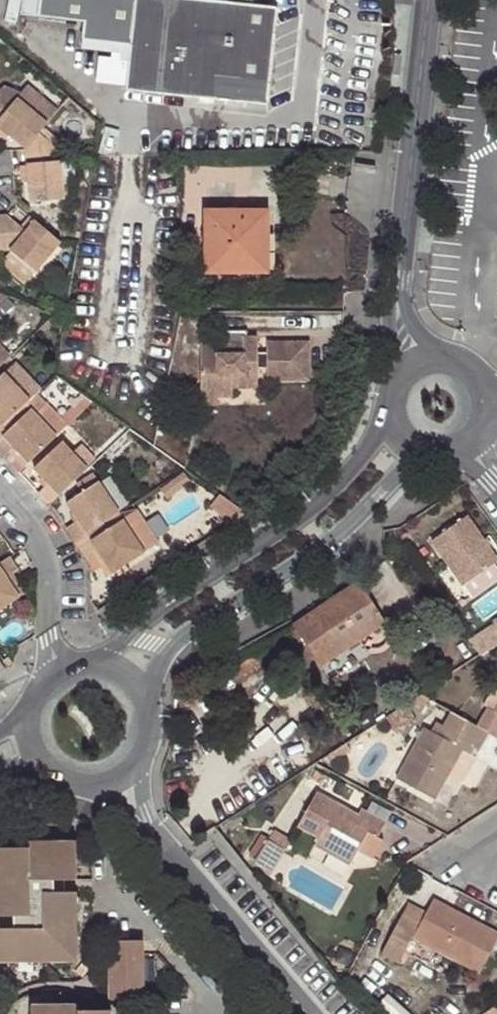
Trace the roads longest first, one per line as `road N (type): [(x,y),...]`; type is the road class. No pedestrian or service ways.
road 1 (unclassified): [(394,423),(337,484),(95,667)]
road 2 (unclassified): [(137,692),(170,647),(369,504),(417,448)]
road 3 (residential): [(116,775),(308,1013)]
road 4 (unclassified): [(397,289),(428,0)]
road 5 (residential): [(101,849),(121,898),(228,1013)]
road 6 (residential): [(0,497),(29,525),(48,590),(48,636),(66,672)]

